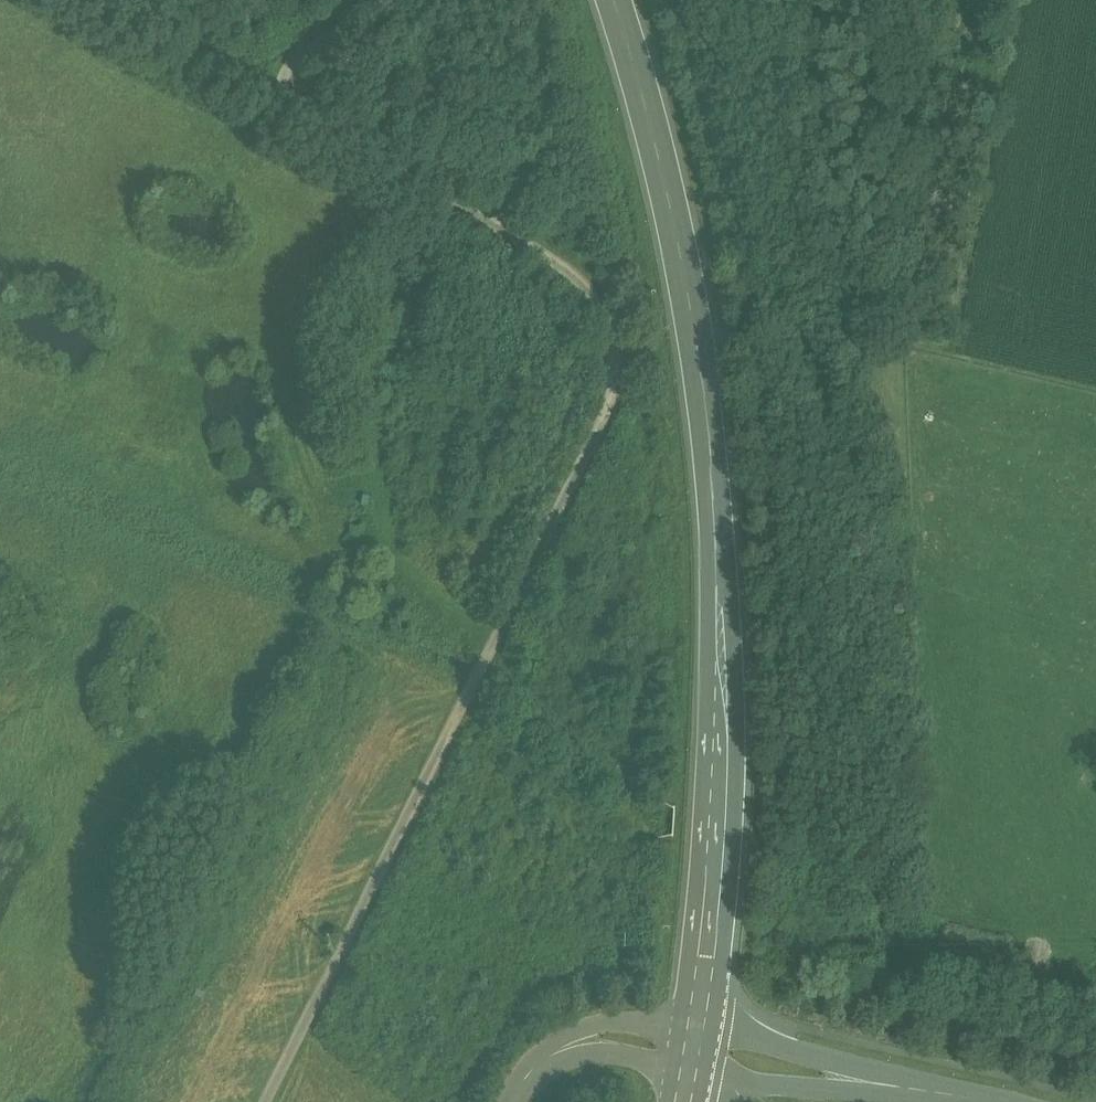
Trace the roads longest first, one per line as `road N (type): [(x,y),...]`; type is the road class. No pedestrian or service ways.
road 1 (secondary): [(612,0),(652,133),(691,314),(713,499),(721,678),(712,887),(692,1050)]
road 2 (secondary): [(692,1050),(985,1101)]
road 3 (residential): [(513,1101),(526,1071),(582,1045),(634,1041),(692,1050)]

